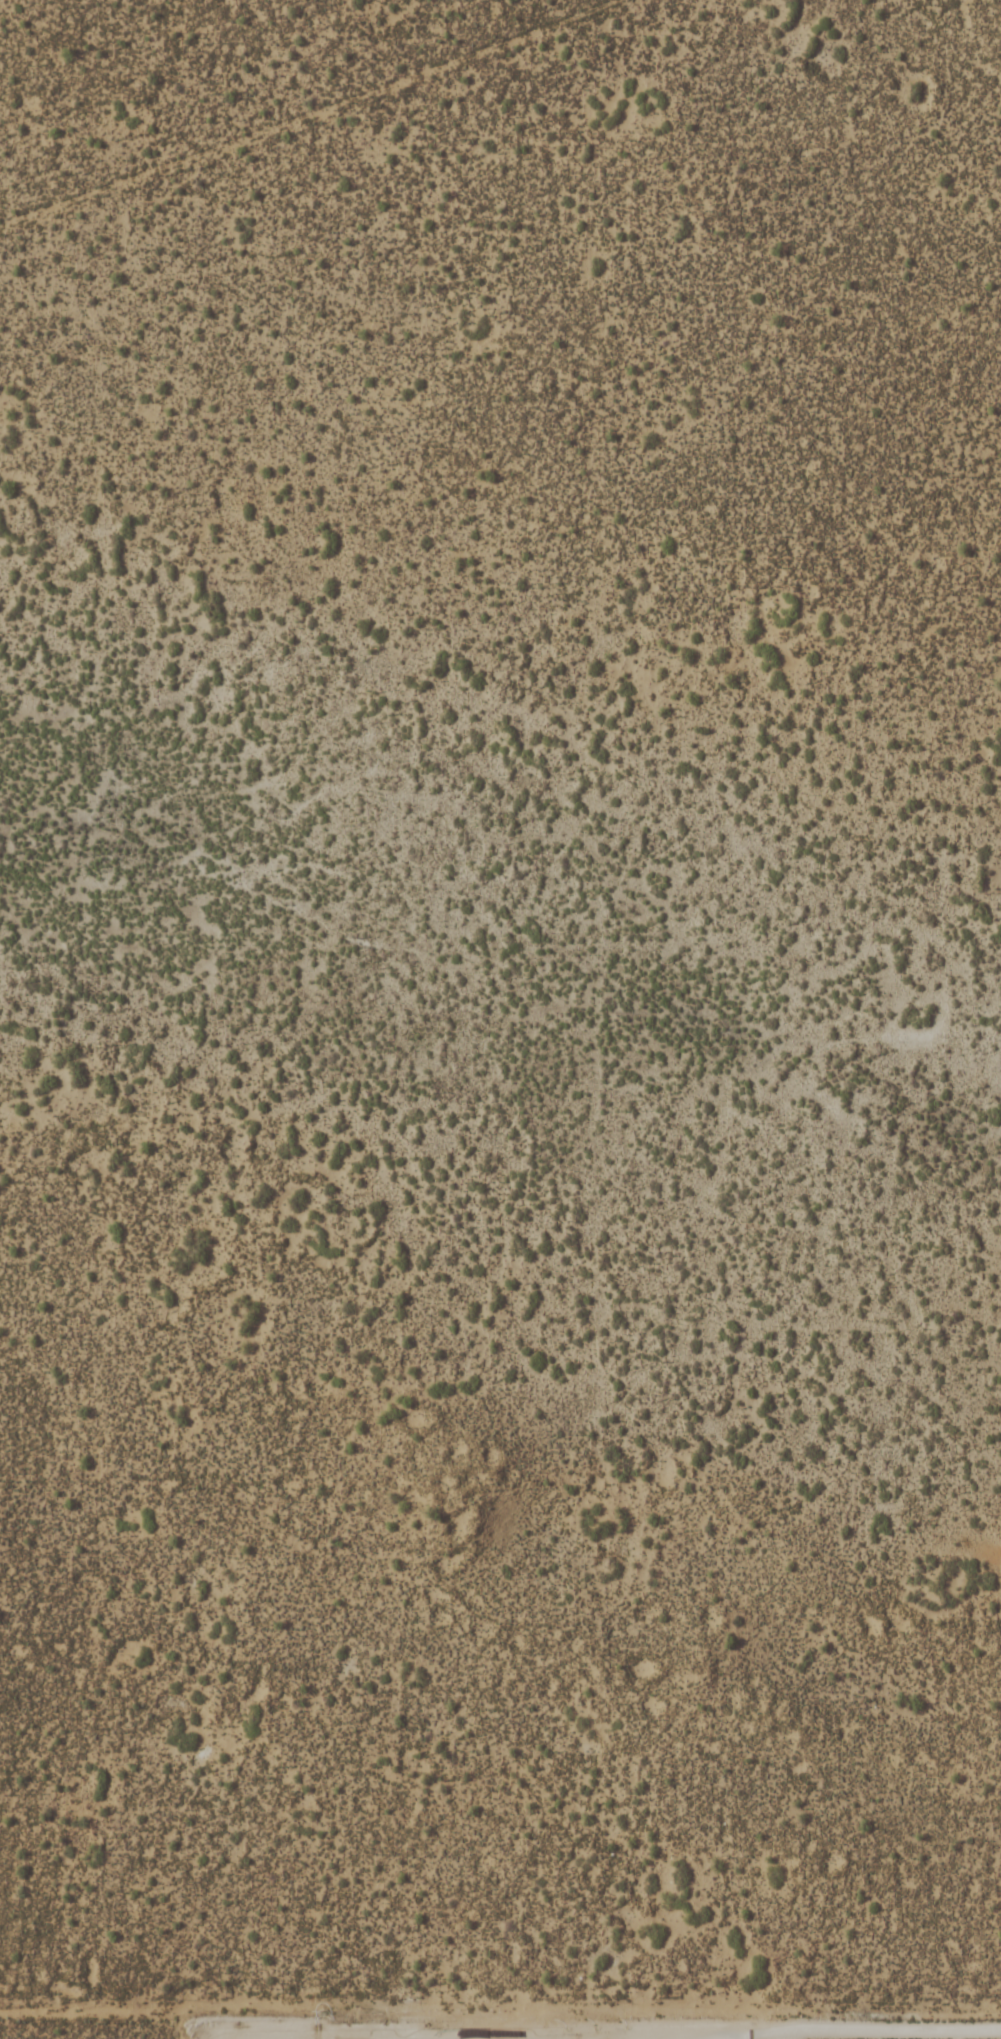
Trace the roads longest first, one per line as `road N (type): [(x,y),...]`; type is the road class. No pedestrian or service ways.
road 1 (residential): [(1000,2026),(680,2026)]

